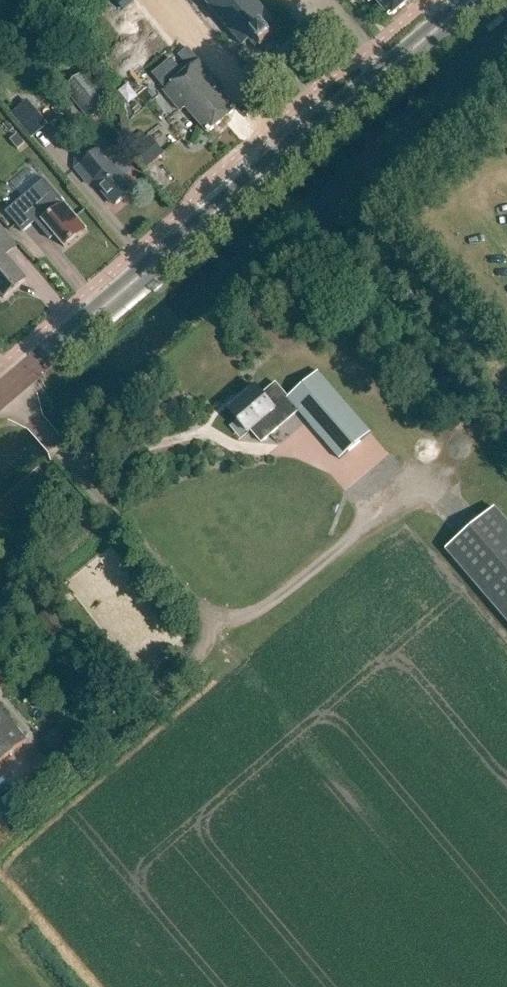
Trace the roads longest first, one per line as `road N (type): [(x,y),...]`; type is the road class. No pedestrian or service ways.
road 1 (tertiary): [(9,388),(471,0)]

